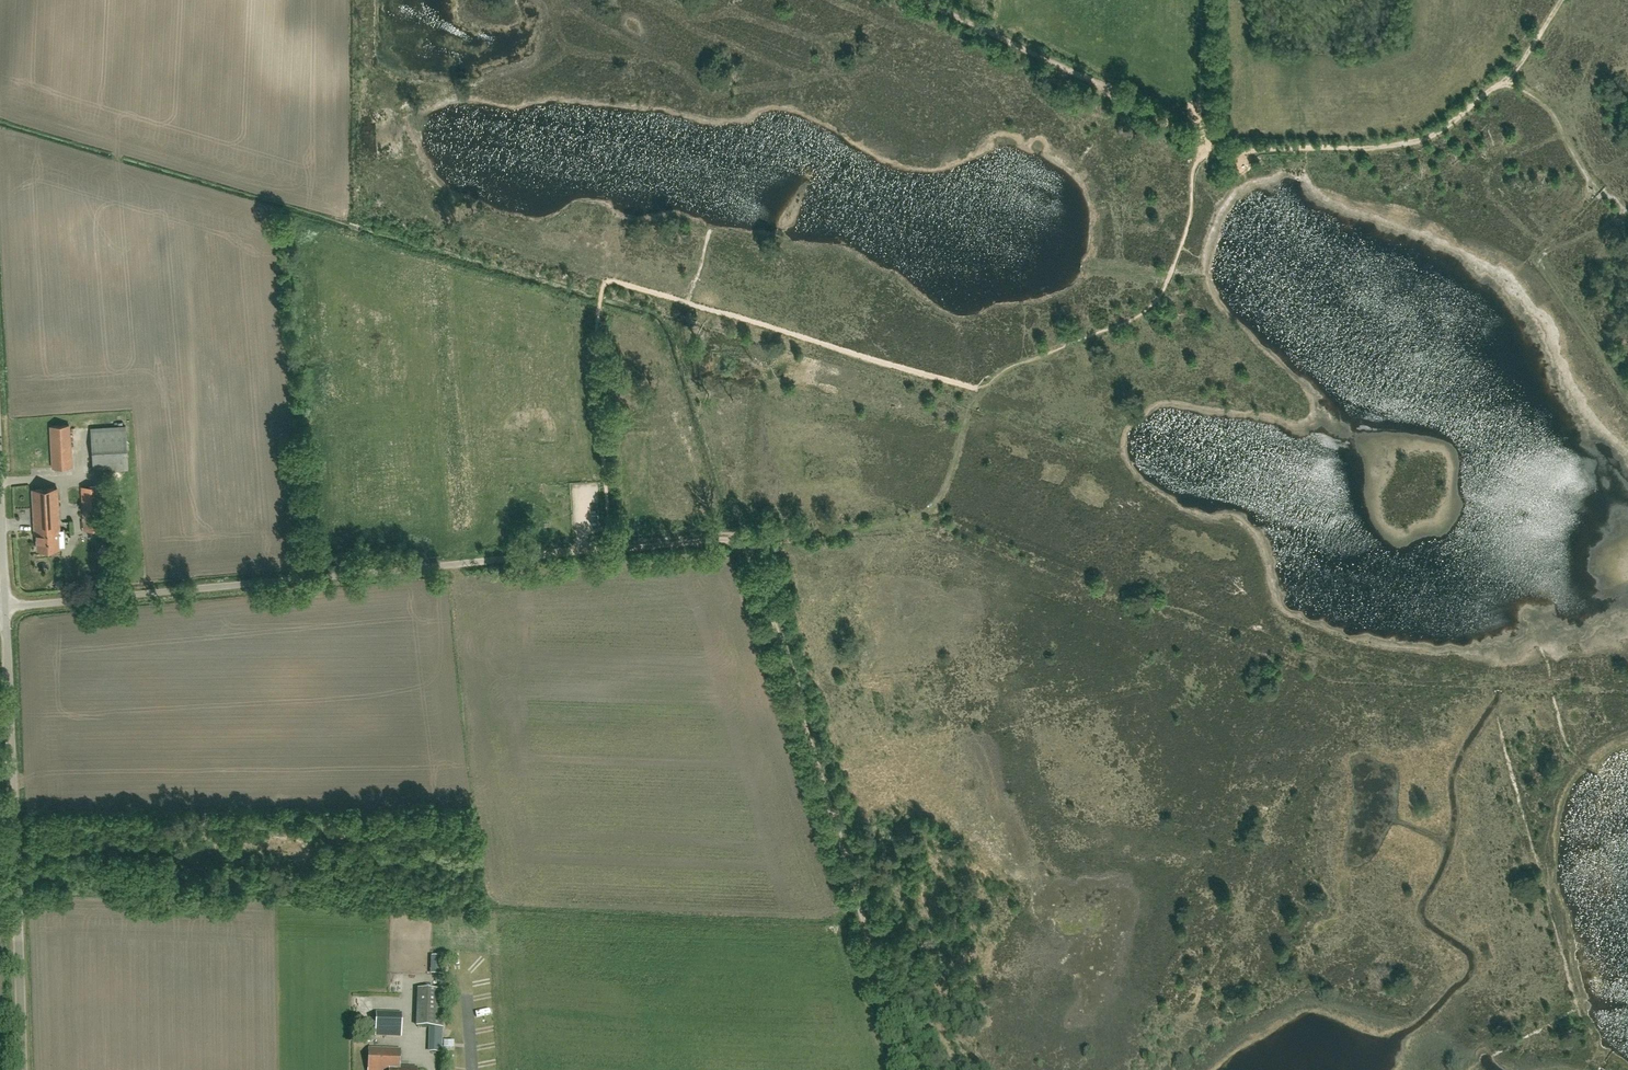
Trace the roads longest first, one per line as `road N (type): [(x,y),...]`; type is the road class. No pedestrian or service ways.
road 1 (track): [(911,1069),(752,554),(729,539),(581,553)]
road 2 (unclassified): [(6,606),(511,560)]
road 3 (unclassified): [(19,1069),(6,606)]
road 4 (track): [(1205,143),(1145,107),(912,0)]
road 5 (track): [(1503,81),(1438,132),(1395,147),(1229,150),(1205,143)]

